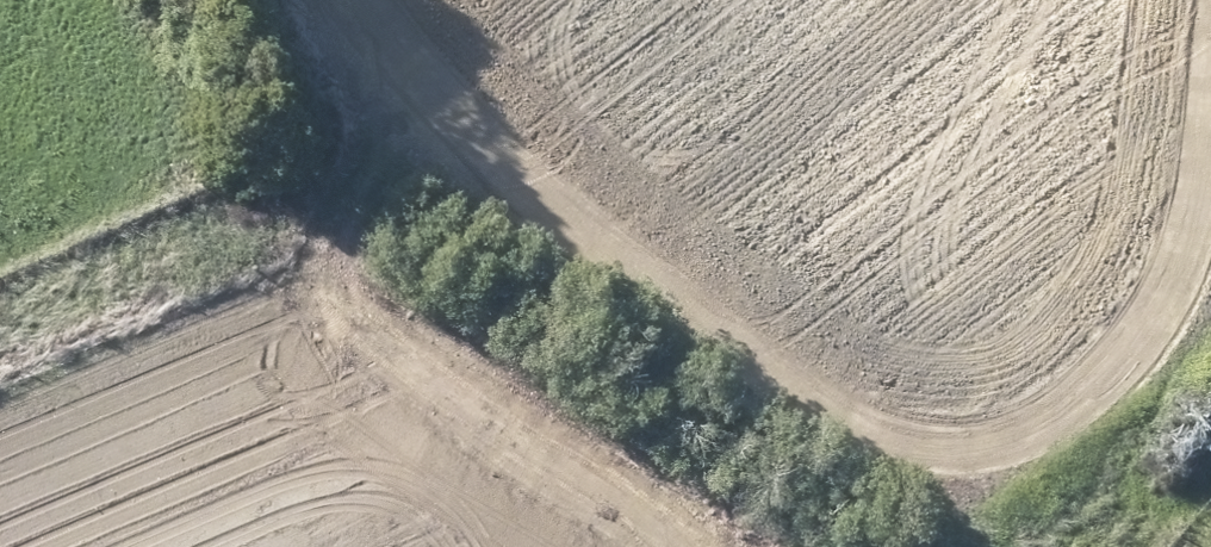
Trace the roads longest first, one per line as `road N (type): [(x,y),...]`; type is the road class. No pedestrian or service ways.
road 1 (track): [(391,95),(838,376),(935,403),(1033,359),(1133,243),(1157,45),(1174,0)]
road 2 (track): [(707,546),(373,344),(334,294),(330,232),(391,95),(346,0)]

